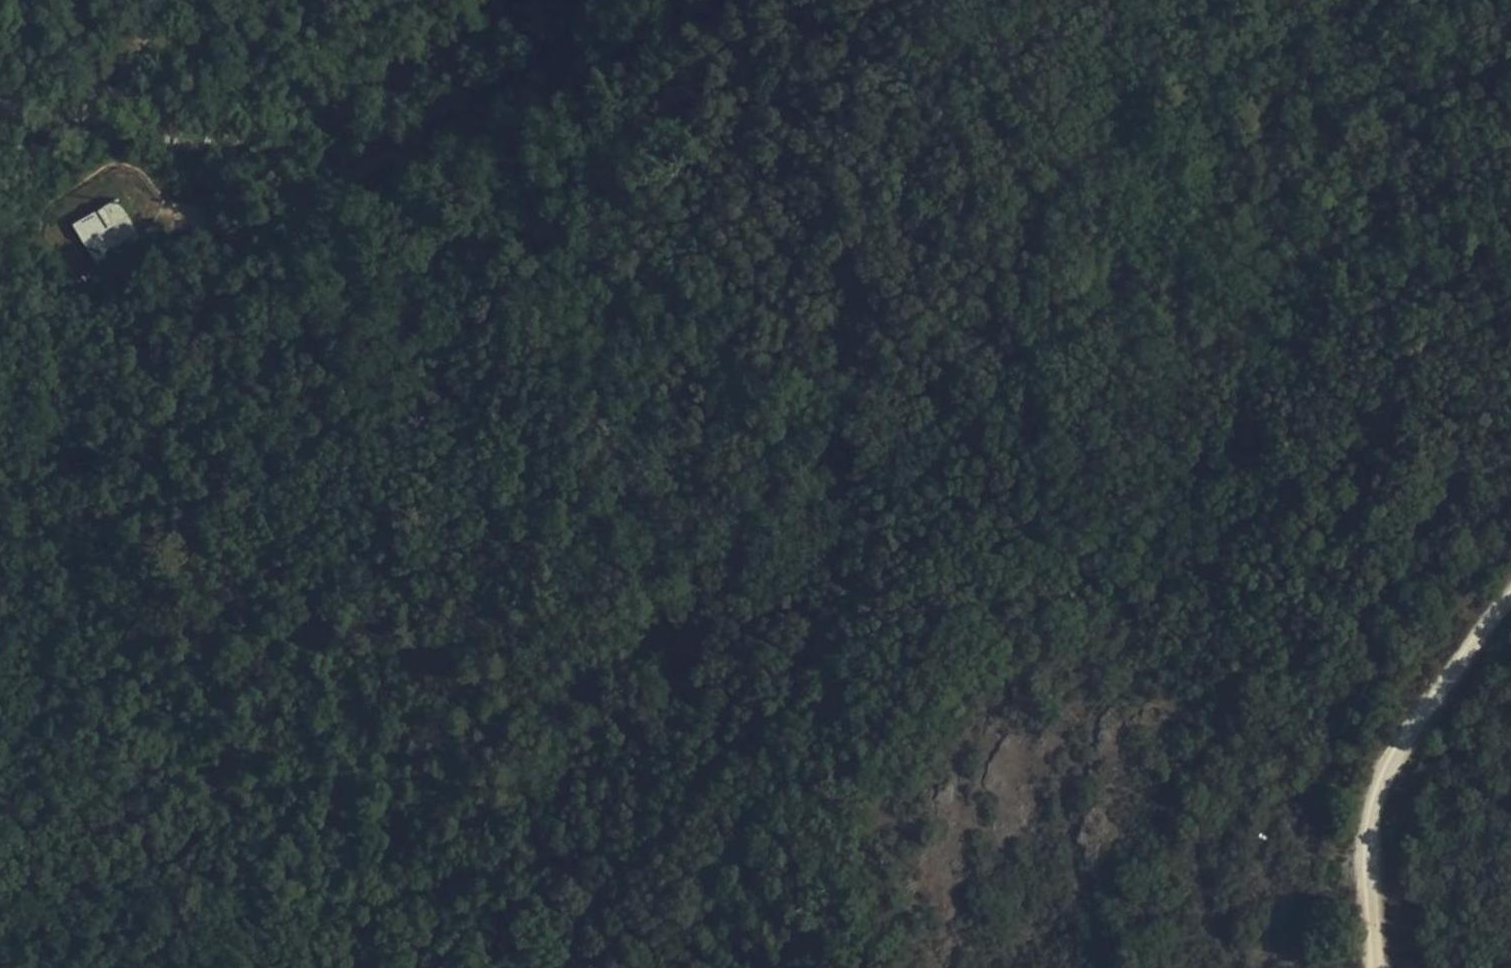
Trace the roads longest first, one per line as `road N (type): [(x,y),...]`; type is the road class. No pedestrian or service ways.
road 1 (track): [(198,216),(267,221),(485,85),(570,0)]
road 2 (track): [(1385,967),(1377,844),(1391,781),(1427,710),(1510,600)]

